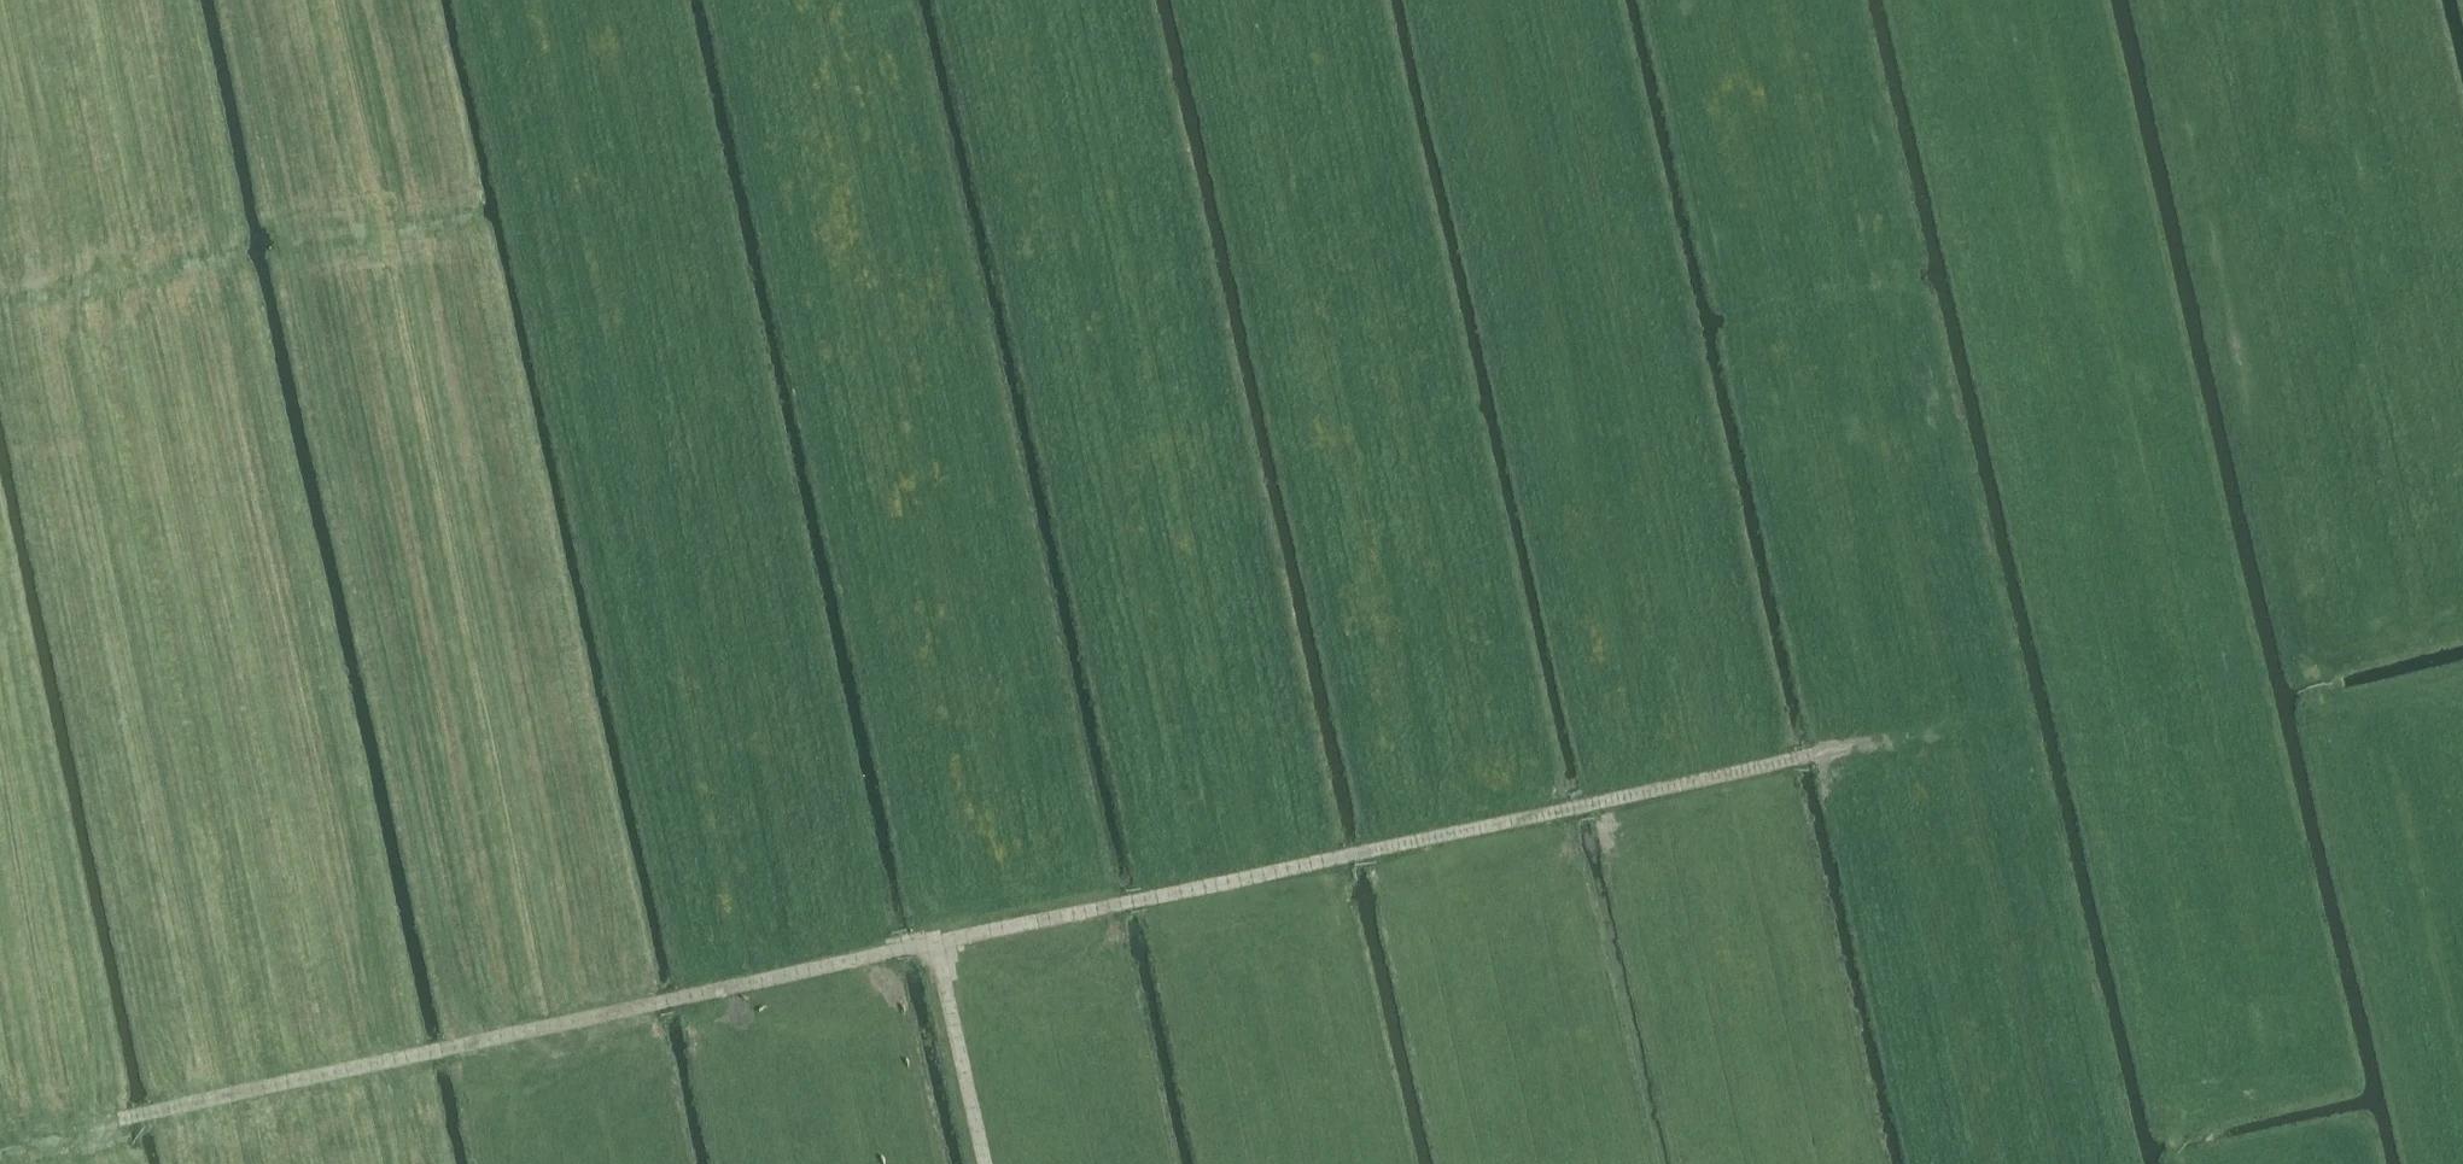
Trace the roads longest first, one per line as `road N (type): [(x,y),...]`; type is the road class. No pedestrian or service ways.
road 1 (track): [(985,1163),(935,944),(1838,750)]
road 2 (track): [(935,944),(120,1118)]

